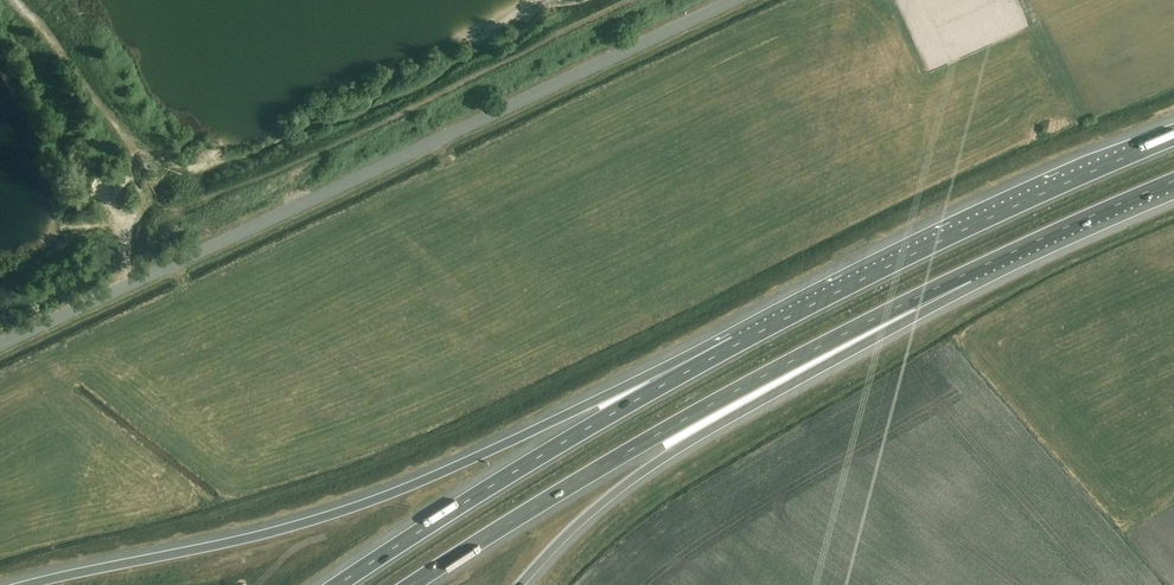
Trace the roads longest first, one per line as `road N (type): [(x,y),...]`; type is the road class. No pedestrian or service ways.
road 1 (unclassified): [(0,344),(733,0)]
road 2 (motorway): [(739,344),(672,365),(365,503),(250,538),(26,584)]
road 3 (motorway): [(412,584),(689,417),(968,273)]
road 4 (motorway): [(520,584),(649,467),(887,331),(968,273)]
road 5 (motorway): [(1173,137),(957,233),(739,344)]
road 6 (motorway): [(739,344),(546,453),(338,584)]
road 7 (motorway): [(968,273),(1173,181)]

